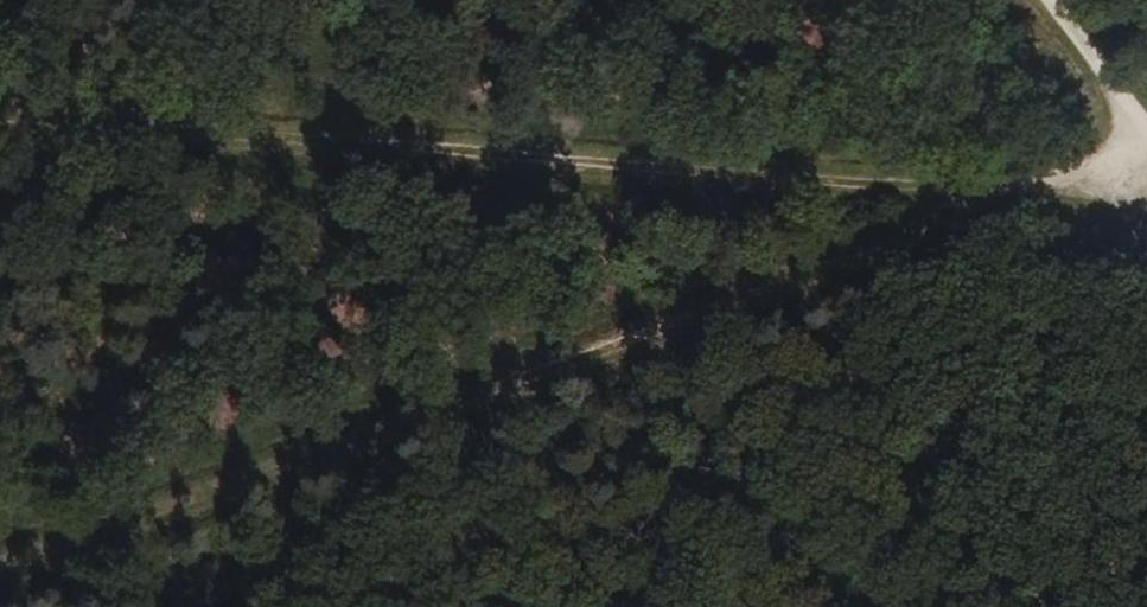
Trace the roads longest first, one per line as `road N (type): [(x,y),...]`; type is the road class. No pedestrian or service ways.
road 1 (track): [(1146,157),(1011,186),(0,558)]
road 2 (track): [(0,115),(936,188),(1011,186),(1146,204)]
road 3 (track): [(1146,144),(1036,0)]

